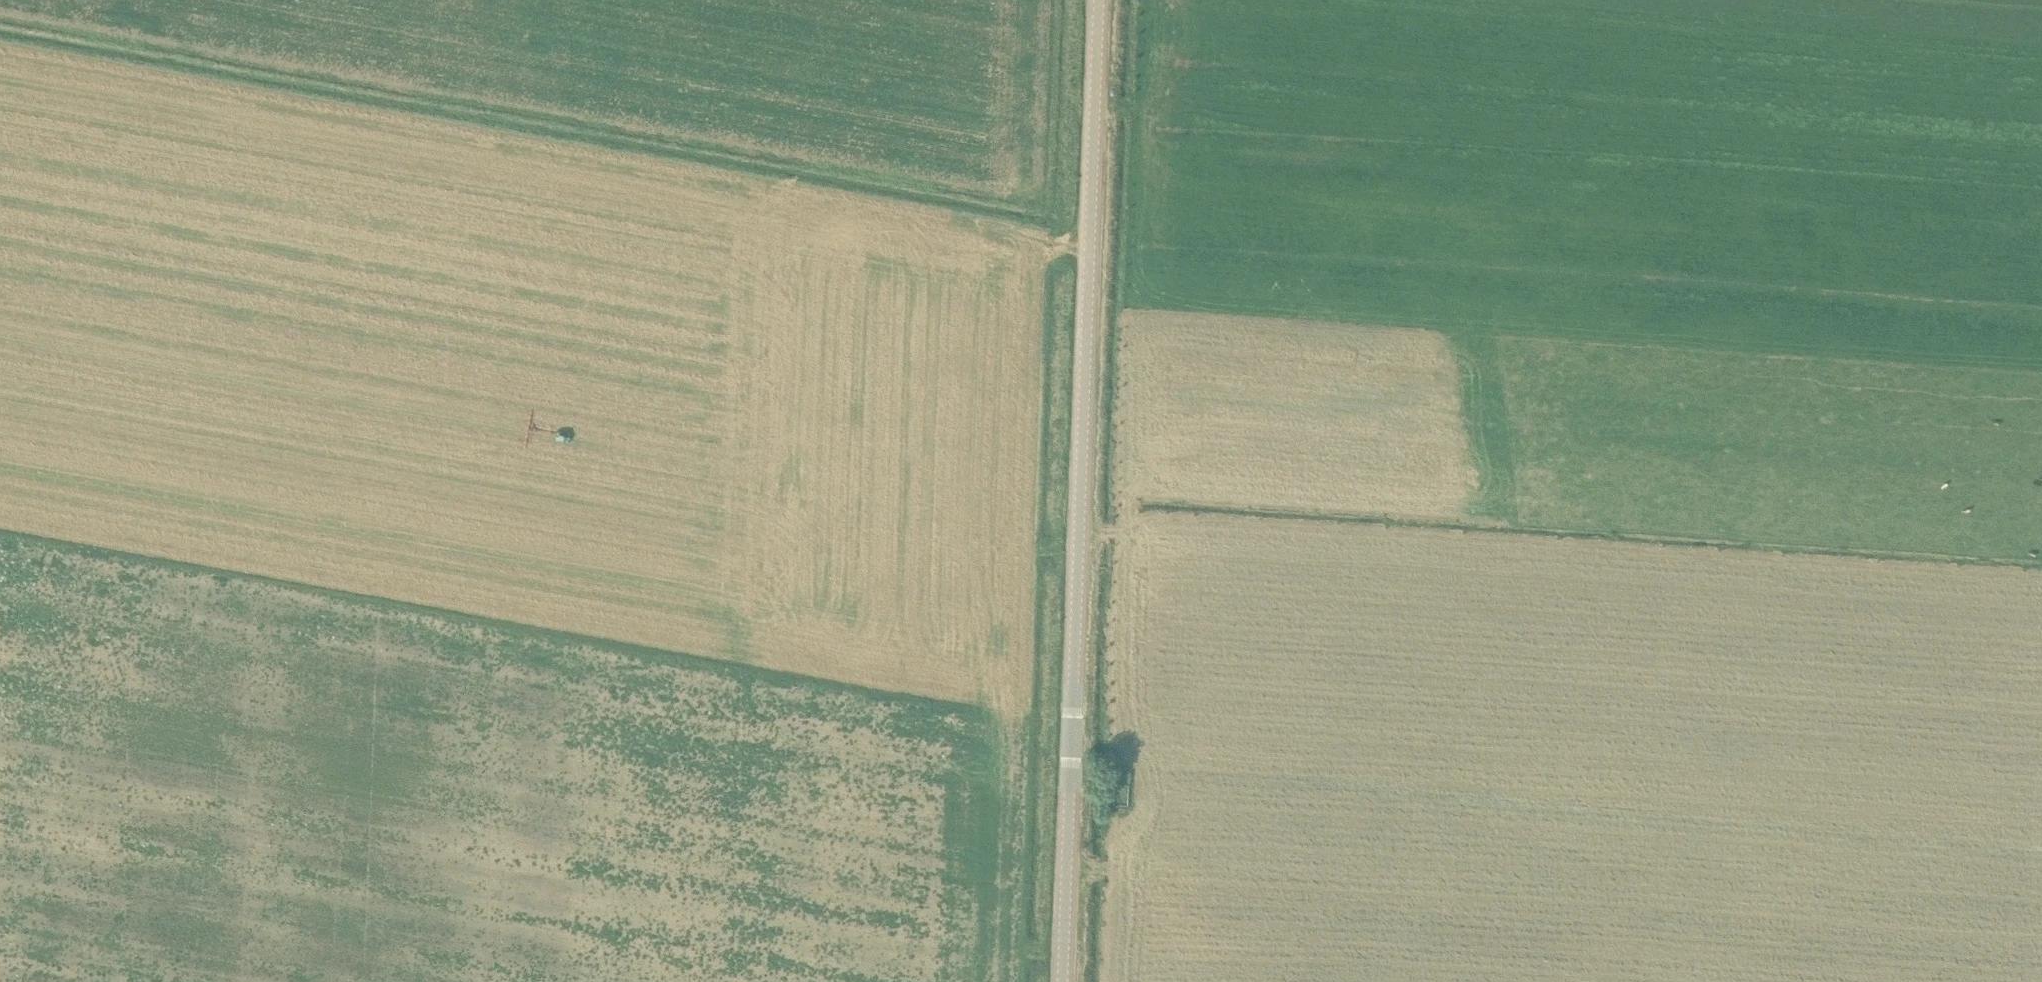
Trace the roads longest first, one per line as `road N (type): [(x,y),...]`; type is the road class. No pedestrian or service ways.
road 1 (unclassified): [(1062,981),(1099,0)]

